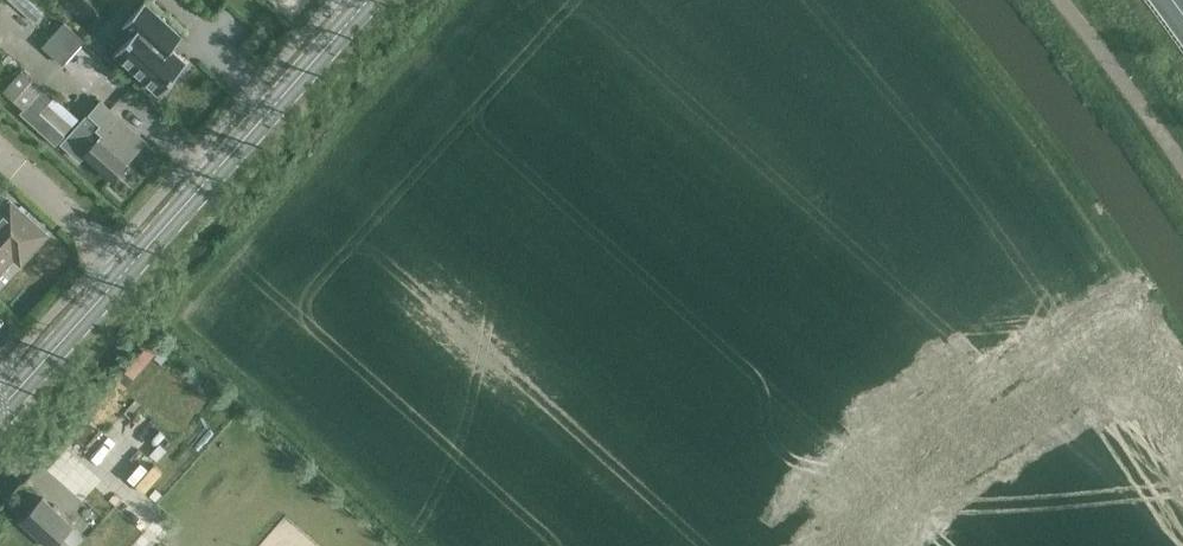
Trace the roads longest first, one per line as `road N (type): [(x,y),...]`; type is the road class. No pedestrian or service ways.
road 1 (secondary): [(0,407),(367,0)]

